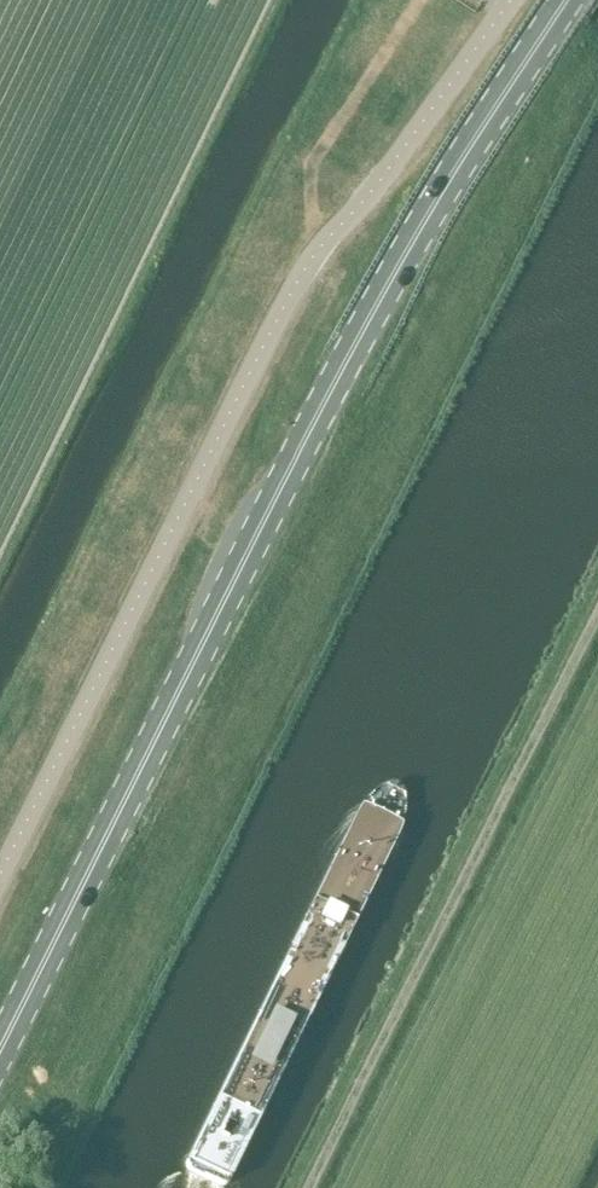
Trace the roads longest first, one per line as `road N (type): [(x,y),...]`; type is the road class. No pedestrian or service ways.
road 1 (primary): [(0,1050),(329,393),(444,189),(567,0)]
road 2 (unclassified): [(513,0),(403,158),(302,273),(0,875)]
road 3 (track): [(307,1187),(597,609)]

